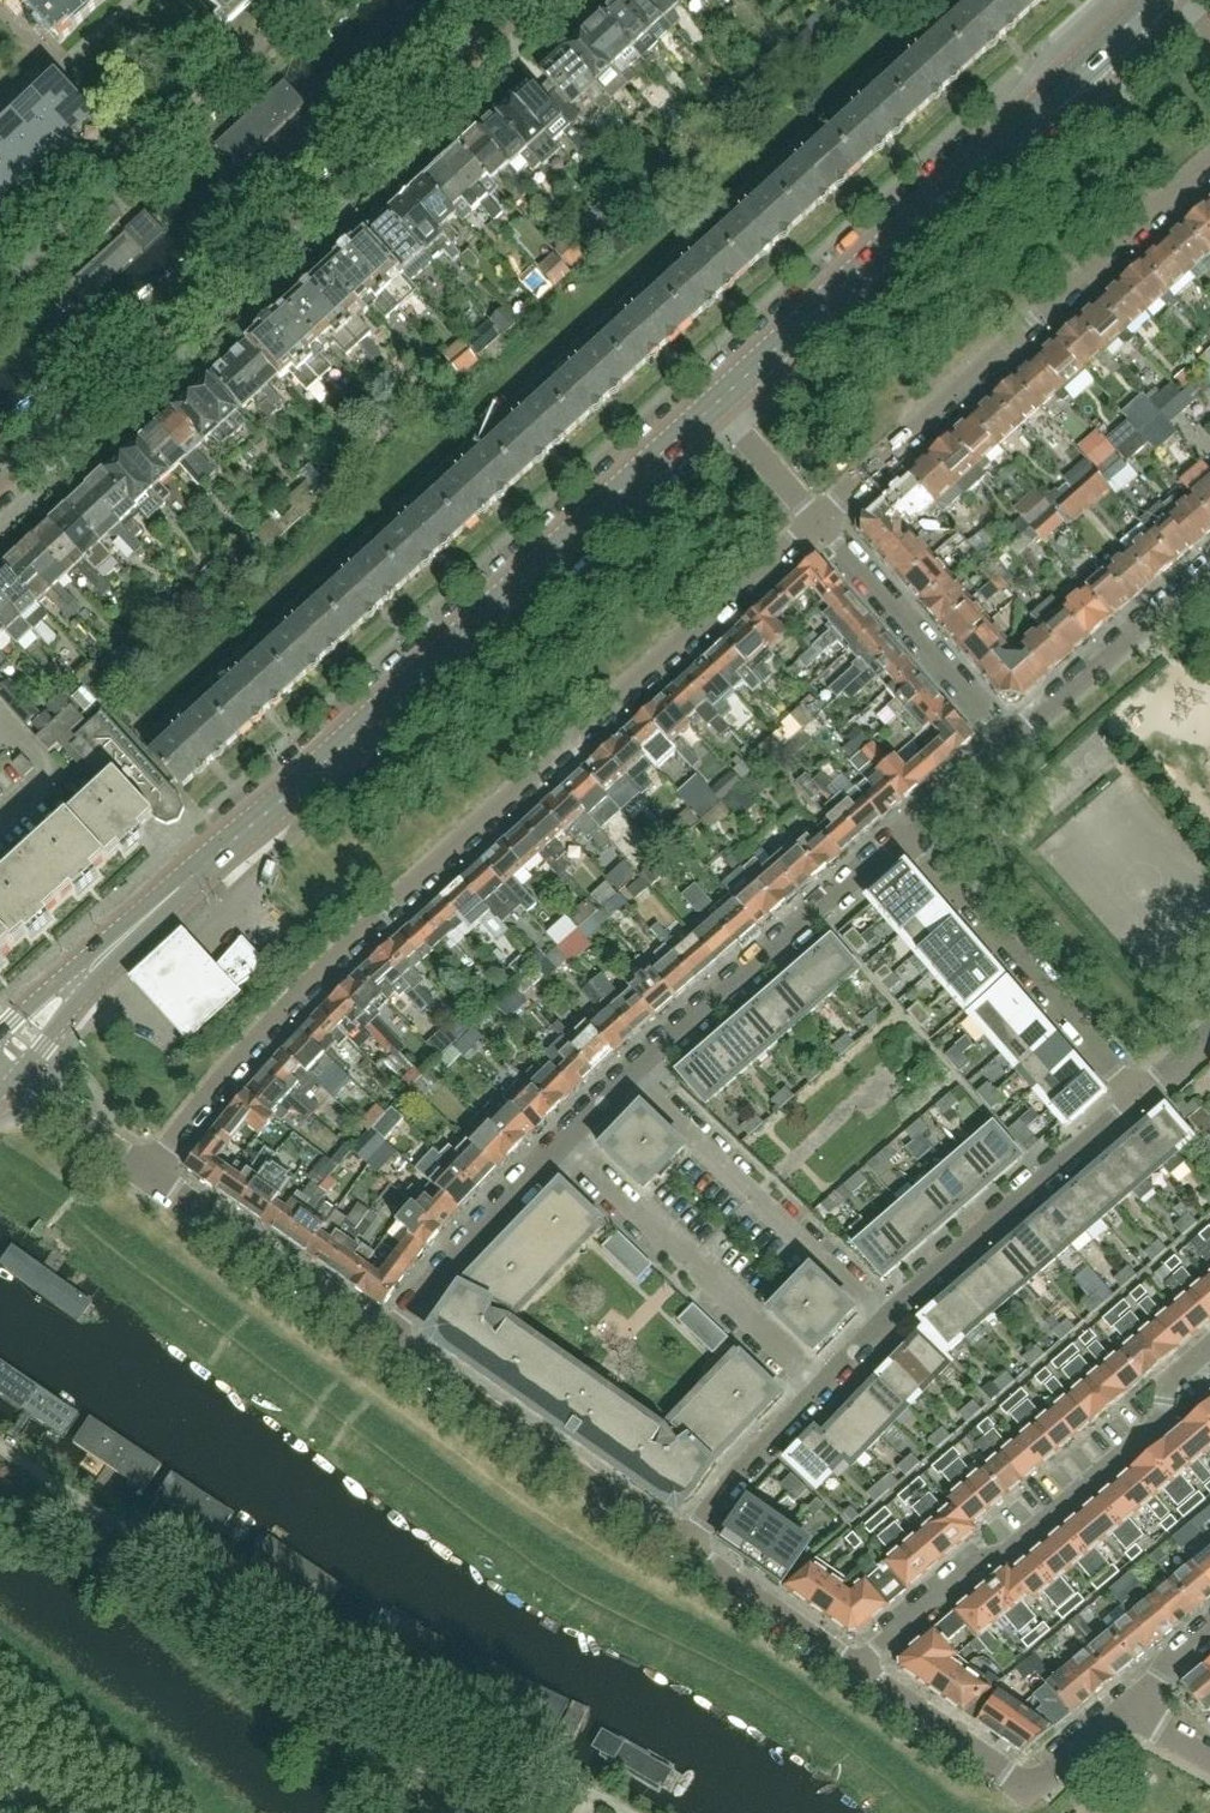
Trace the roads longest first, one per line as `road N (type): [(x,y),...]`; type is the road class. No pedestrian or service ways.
road 1 (secondary): [(0,1057),(713,405)]
road 2 (residential): [(143,1174),(335,957),(819,522)]
road 3 (residential): [(389,1338),(629,1069),(907,829)]
road 4 (residential): [(0,489),(537,0)]
road 5 (residential): [(682,1546),(729,1485),(886,1322),(1140,1096)]
road 6 (secondary): [(713,405),(1155,0)]
road 7 (residential): [(819,522),(1209,168)]
road 8 (residential): [(852,1668),(1162,1421),(1169,1379),(1209,1345)]
road 9 (residential): [(682,1546),(389,1338)]
road 10 (residential): [(1140,1096),(907,829)]
road 11 (residential): [(0,290),(242,60)]
road 12 (residential): [(389,1338),(143,1174)]
road 13 (residential): [(1011,739),(819,522)]
road 14 (residential): [(1011,739),(1209,568)]
road 15 (residential): [(852,1668),(682,1546)]
road 16 (residential): [(1000,1776),(852,1668)]
road 17 (residential): [(143,1174),(0,1070)]
road 18 (residential): [(1000,1776),(1033,1786),(1133,1707)]
road 19 (residential): [(819,522),(713,405)]
road 20 (residential): [(907,829),(1011,739)]

